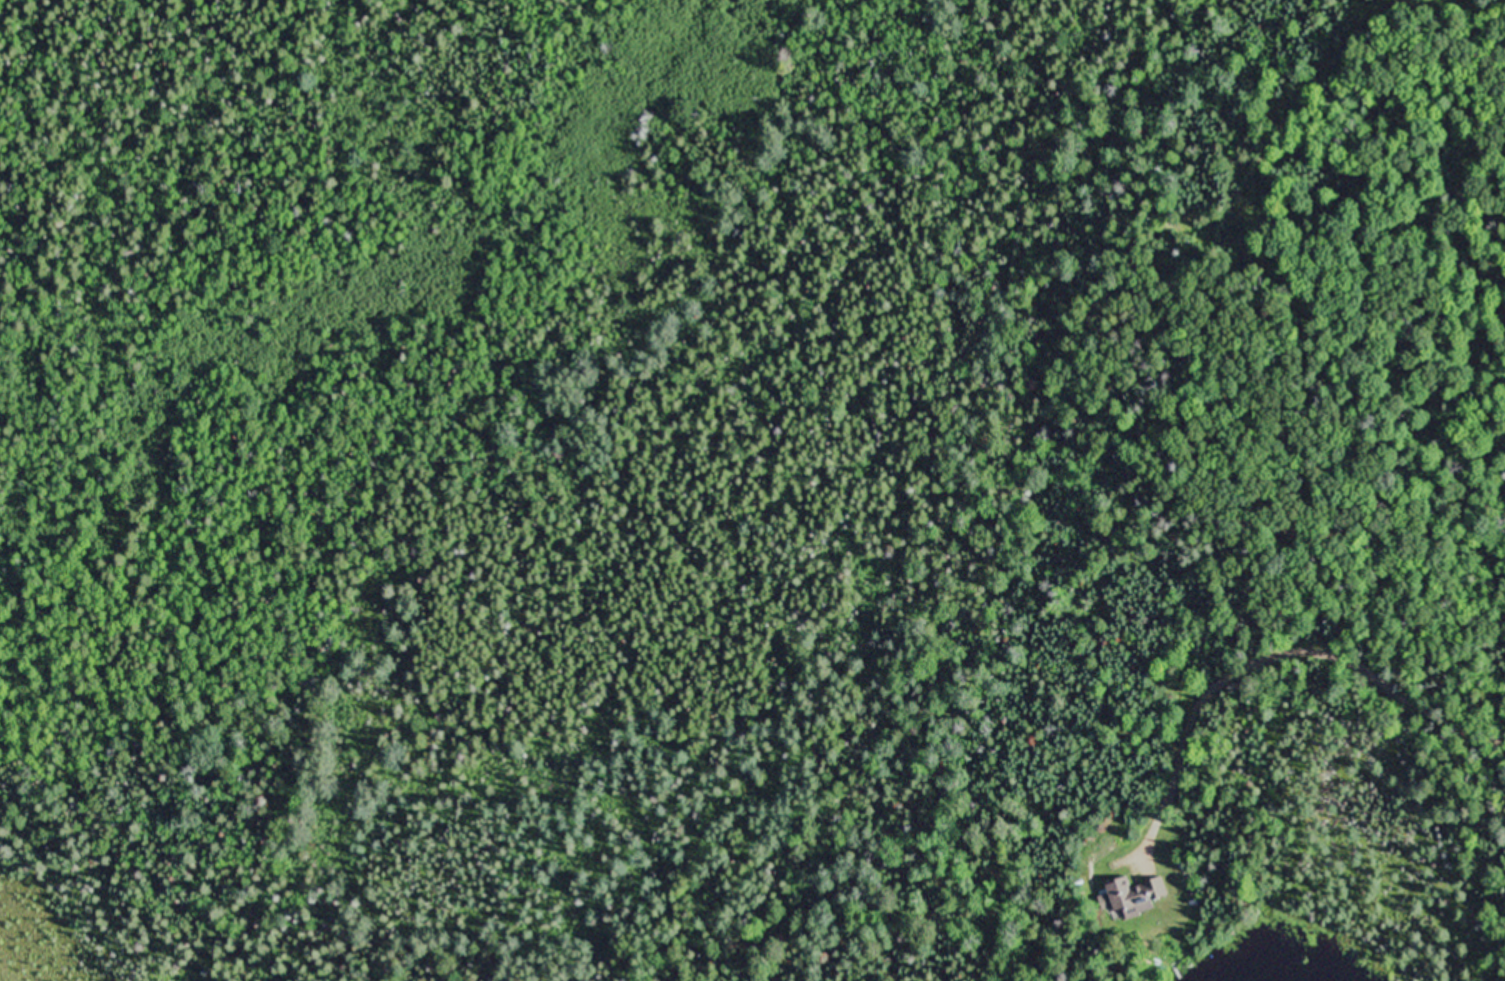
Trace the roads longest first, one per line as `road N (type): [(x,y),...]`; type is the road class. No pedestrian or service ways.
road 1 (residential): [(1177,693),(1201,691),(1273,655),(1316,650),(1351,658),(1451,718),(1504,739)]

